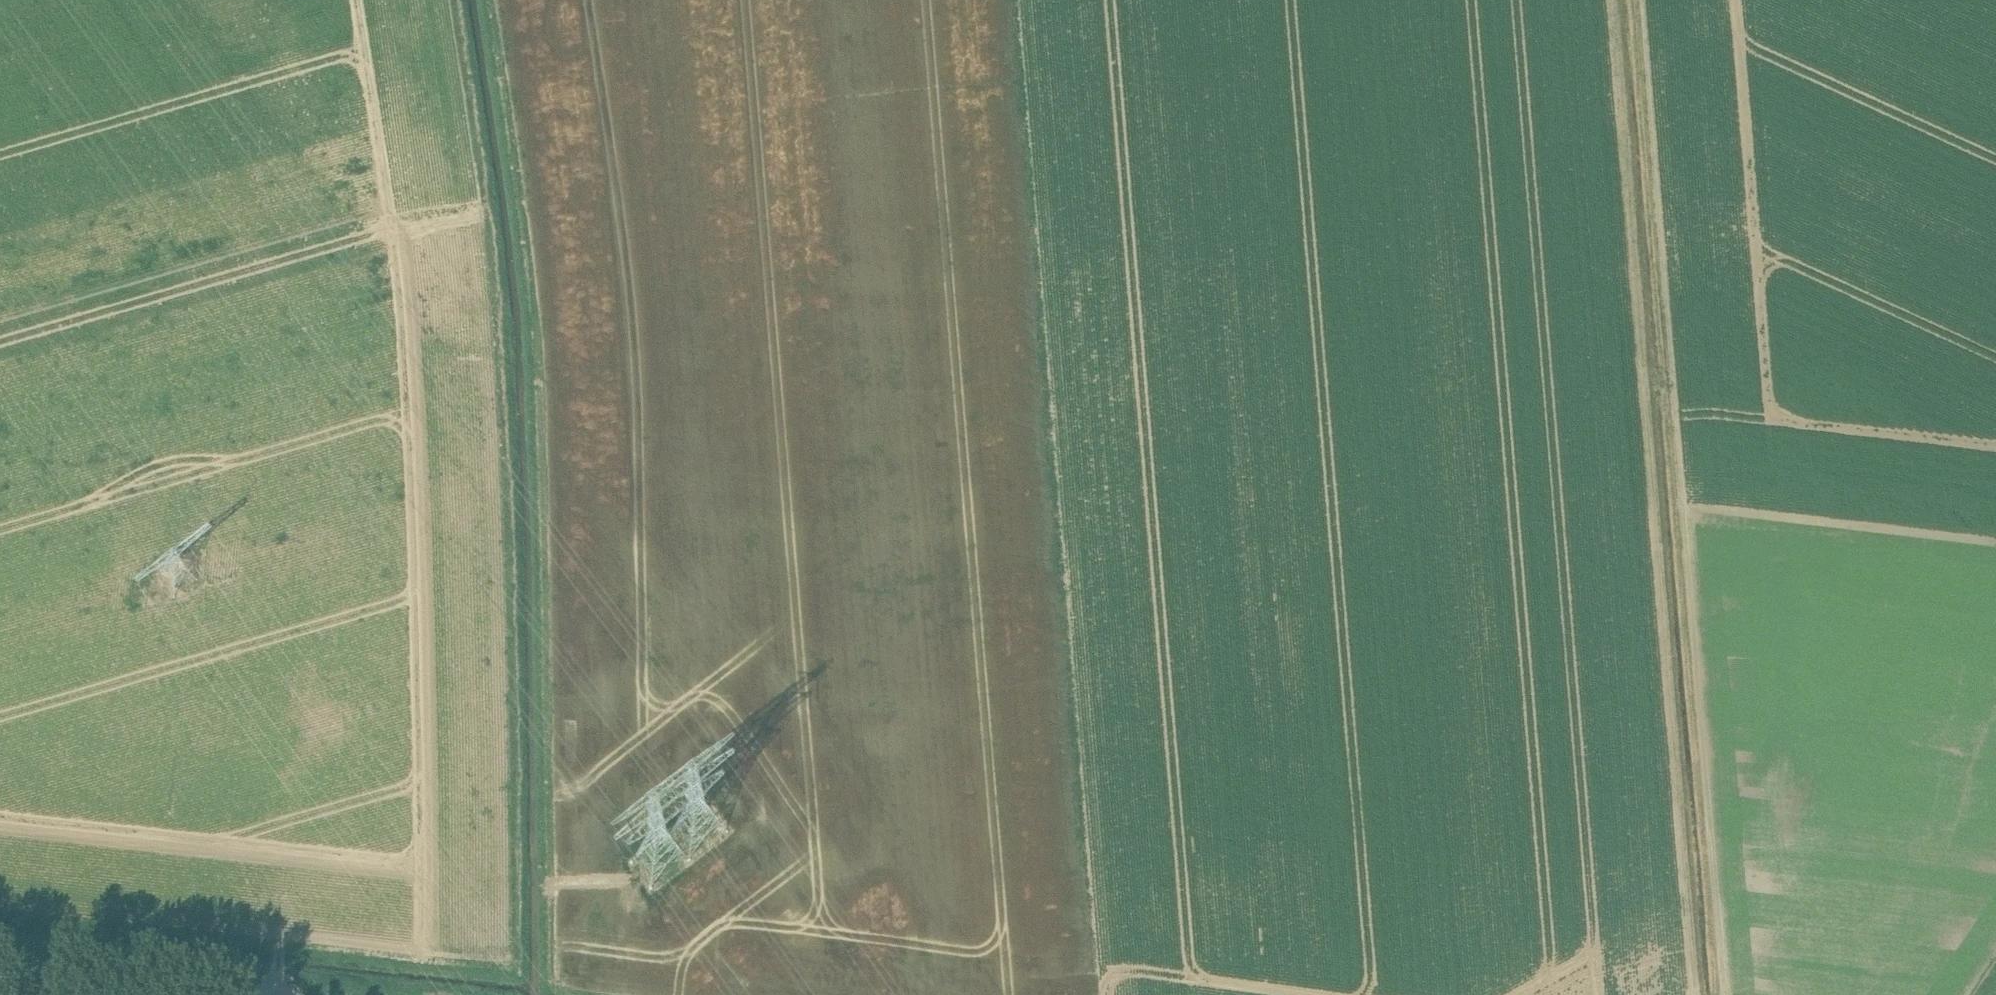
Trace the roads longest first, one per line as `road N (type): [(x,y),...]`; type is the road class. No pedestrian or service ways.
road 1 (unclassified): [(126,994),(0,977)]

